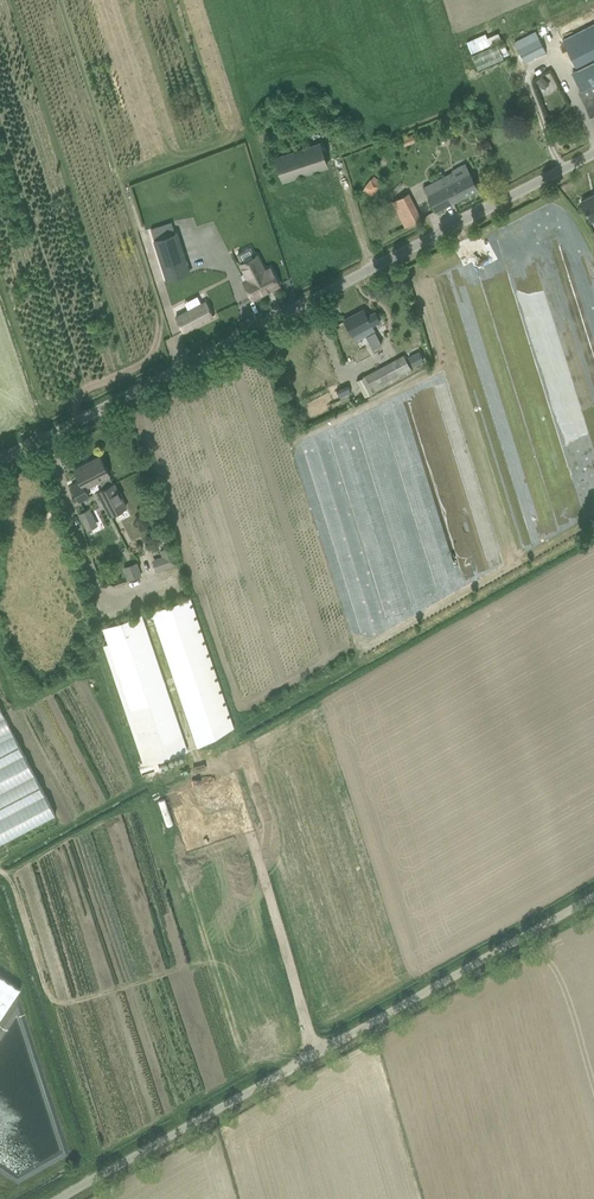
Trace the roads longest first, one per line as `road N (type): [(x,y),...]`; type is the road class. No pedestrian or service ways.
road 1 (unclassified): [(0,460),(593,153)]
road 2 (unclassified): [(59,1198),(593,897)]

